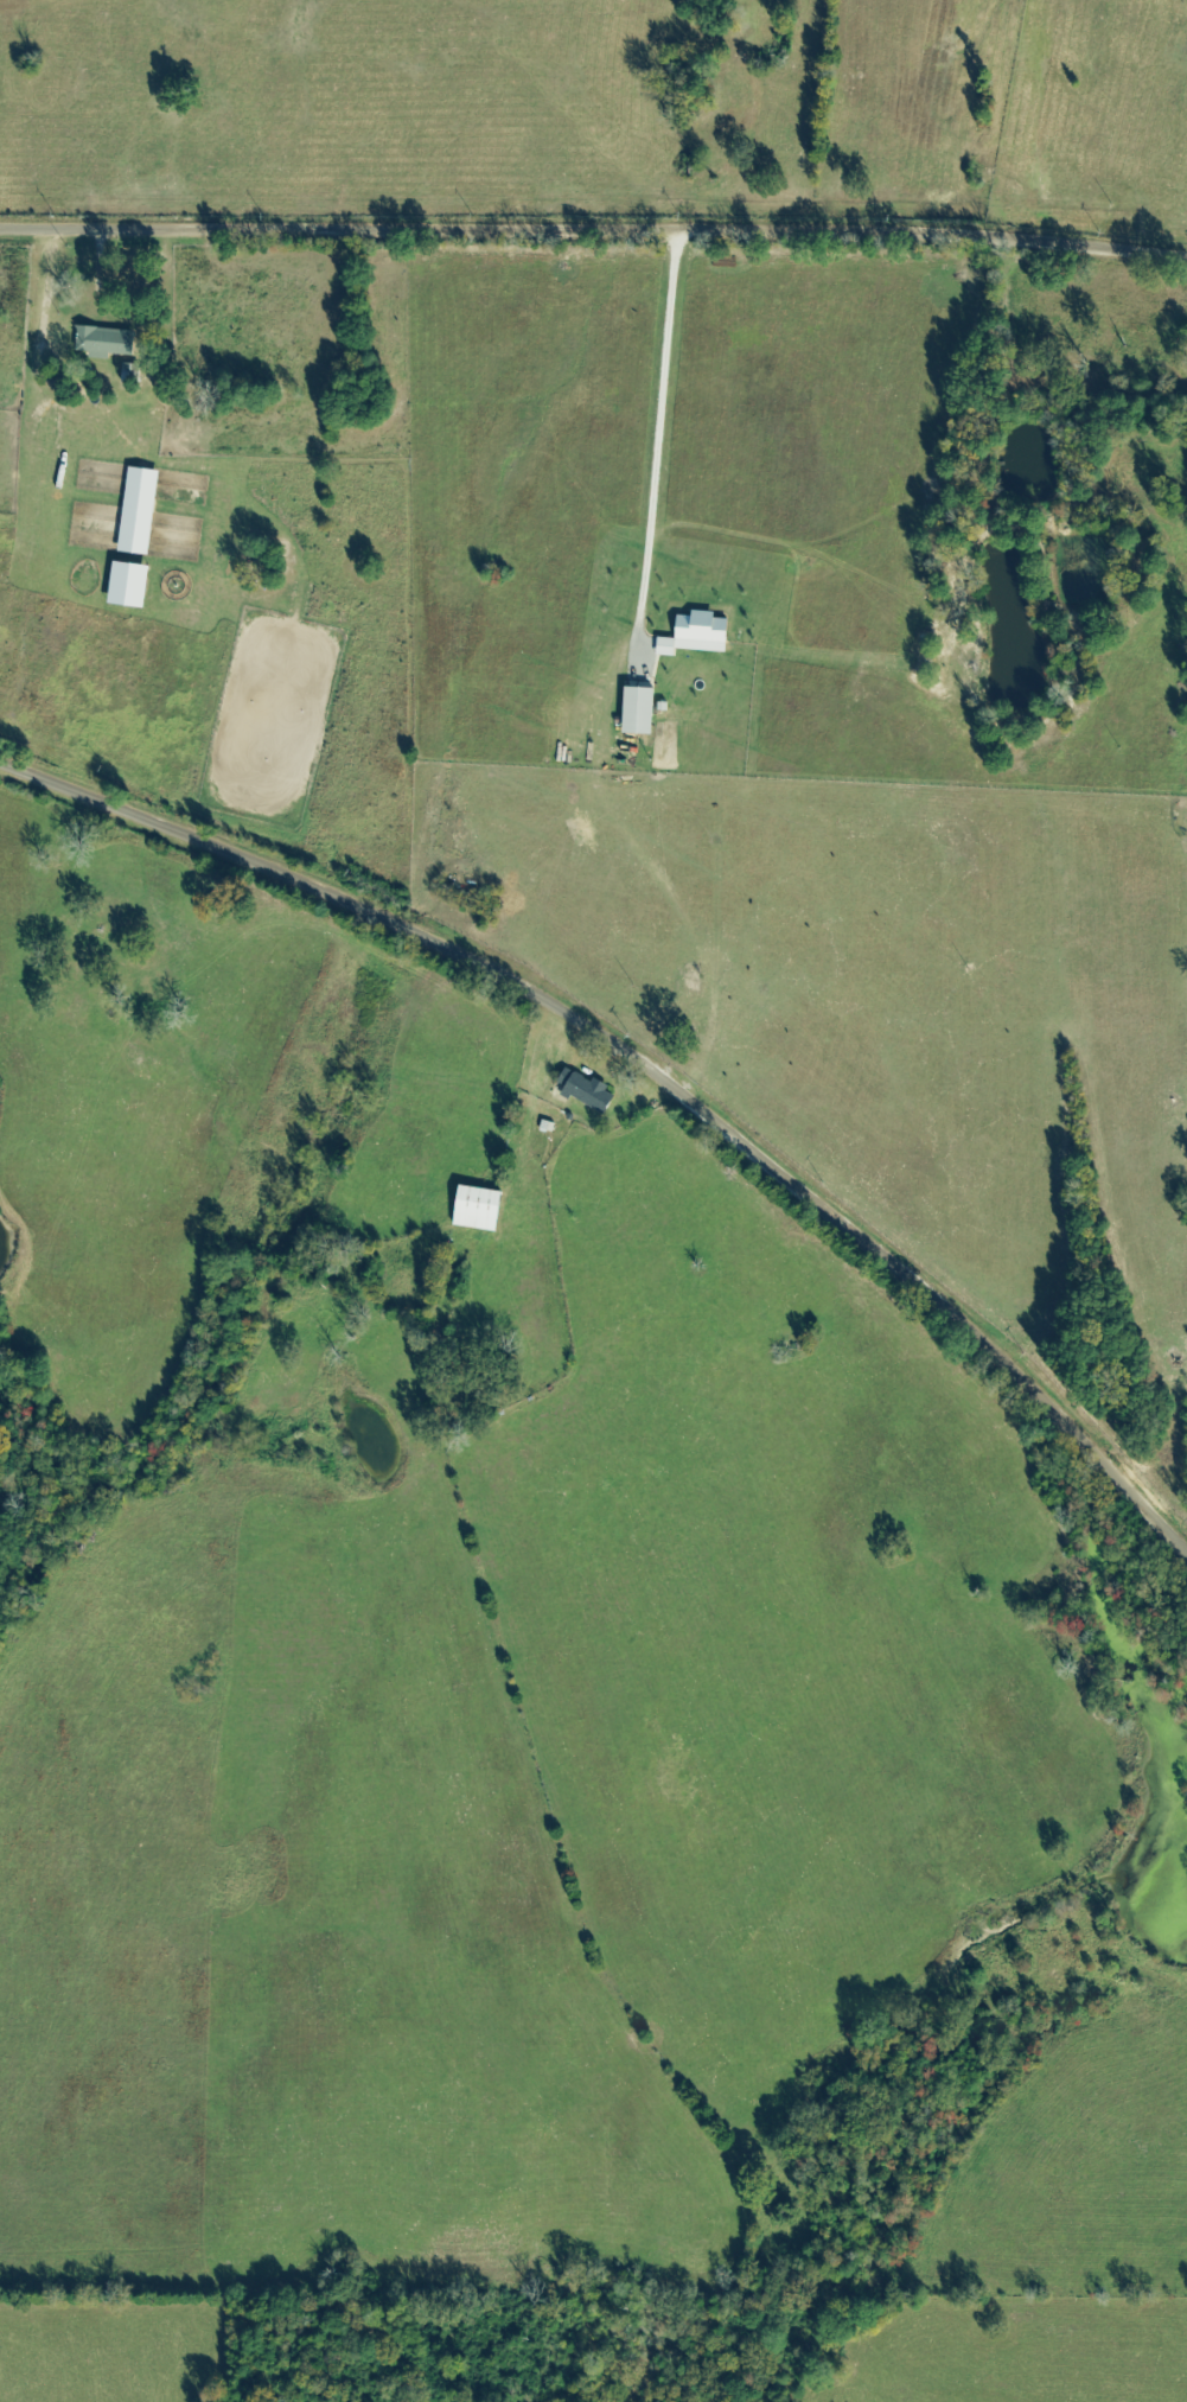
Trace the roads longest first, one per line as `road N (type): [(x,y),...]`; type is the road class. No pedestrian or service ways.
road 1 (residential): [(1186,1545),(958,1311),(663,1068),(406,926),(255,858),(0,759)]
road 2 (residential): [(0,231),(855,232),(1003,237),(1186,257)]

